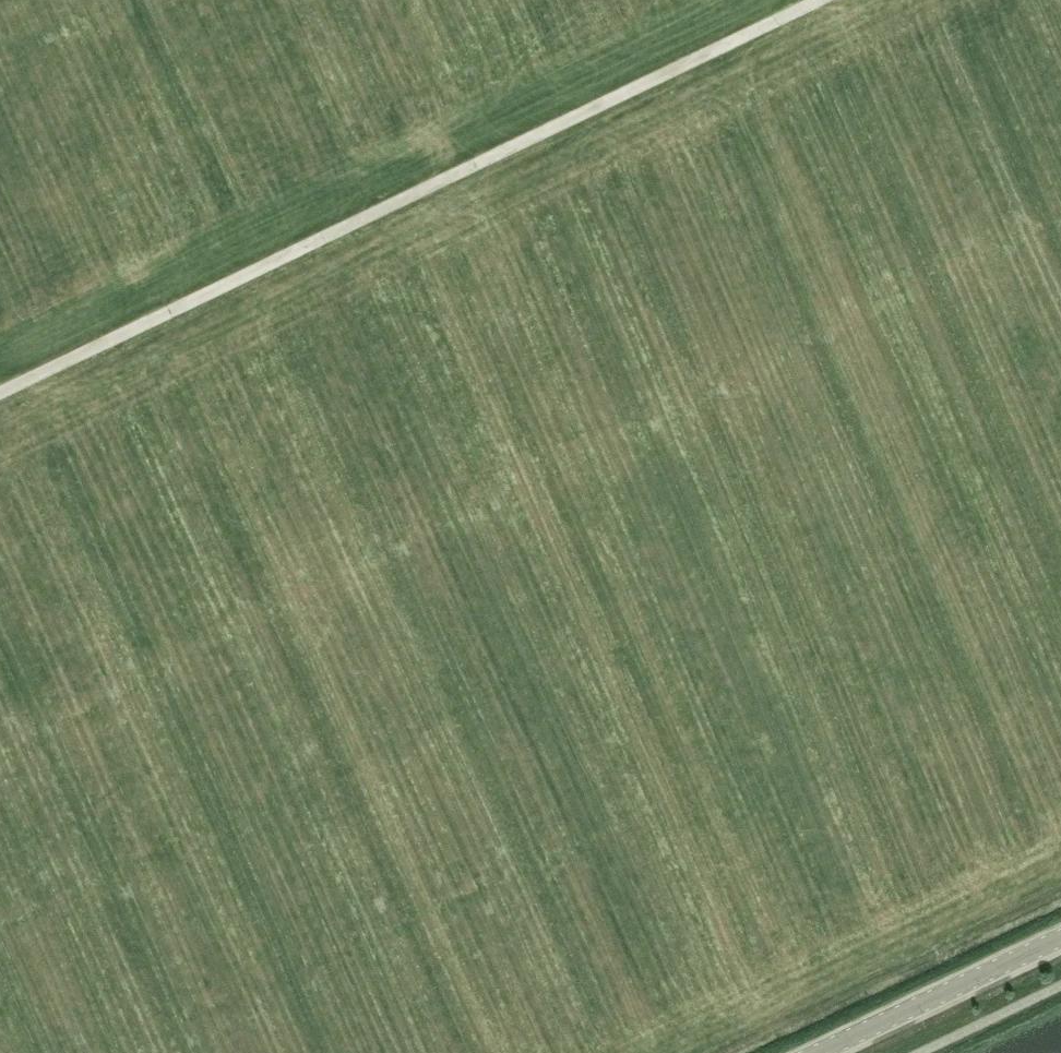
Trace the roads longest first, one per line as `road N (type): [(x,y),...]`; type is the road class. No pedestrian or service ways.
road 1 (tertiary): [(823,1052),(1060,940)]

